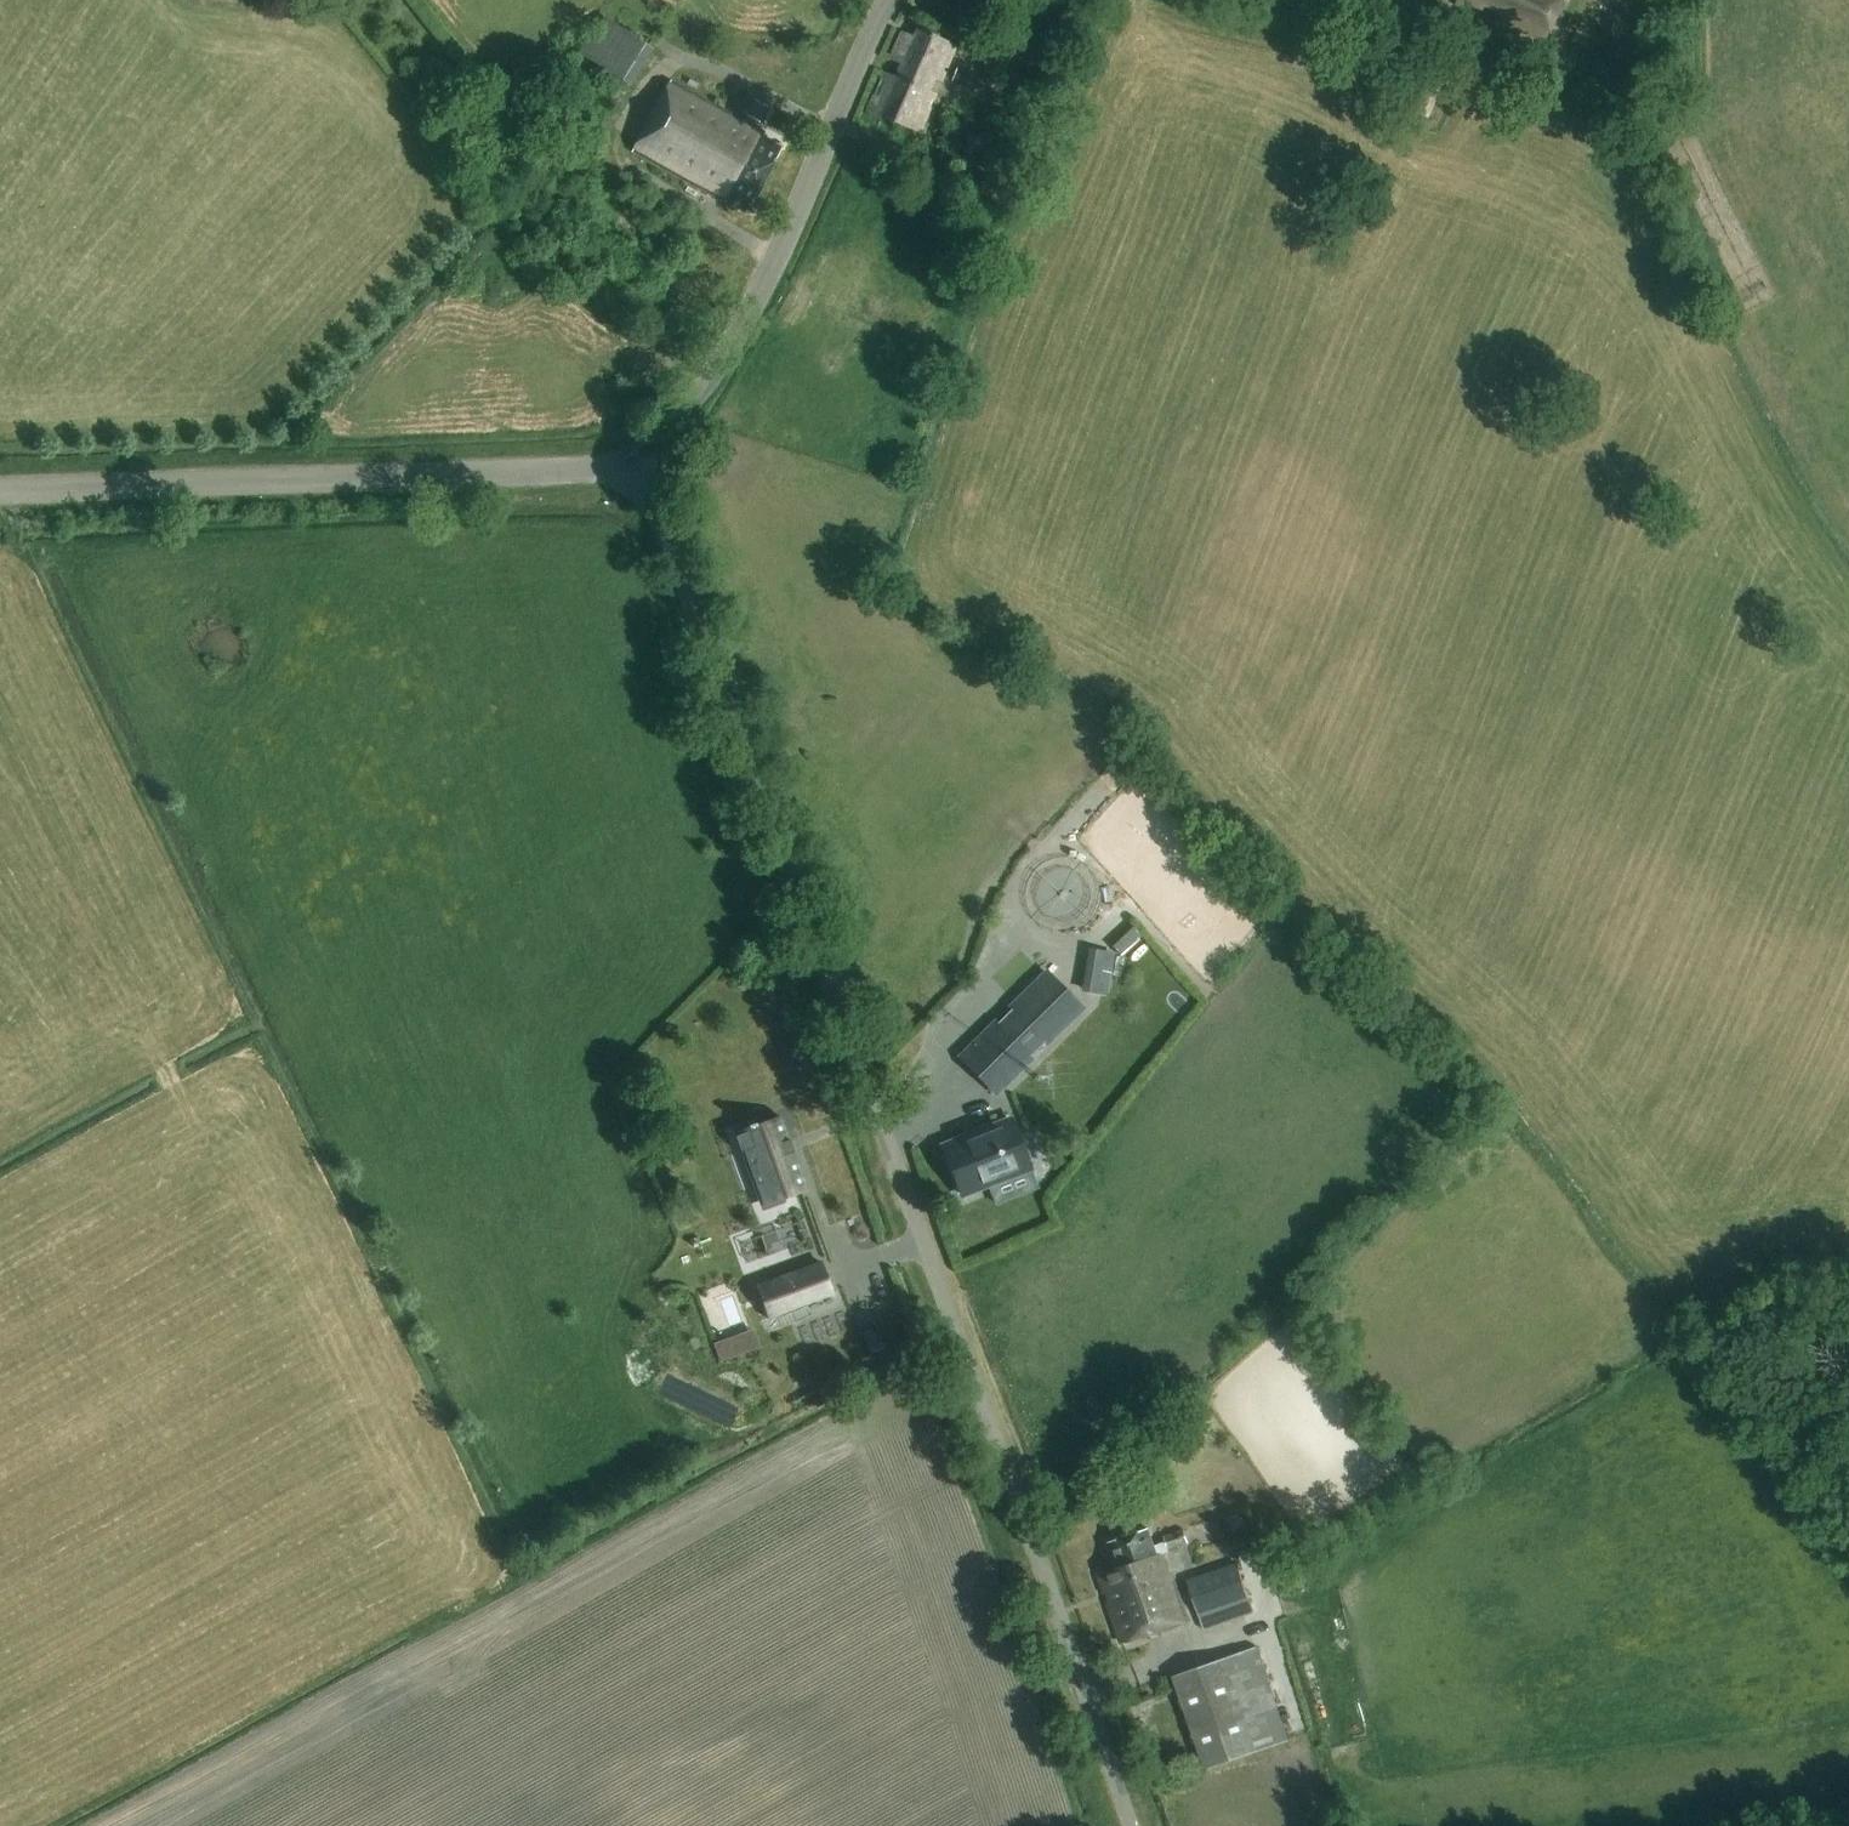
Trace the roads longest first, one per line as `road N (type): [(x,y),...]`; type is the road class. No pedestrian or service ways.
road 1 (unclassified): [(1126,1825),(637,459)]
road 2 (tertiary): [(0,489),(573,470),(637,459)]
road 3 (tertiary): [(637,459),(662,441),(723,354),(889,0)]
road 4 (track): [(1703,0),(1687,81),(1642,108),(1609,96)]

